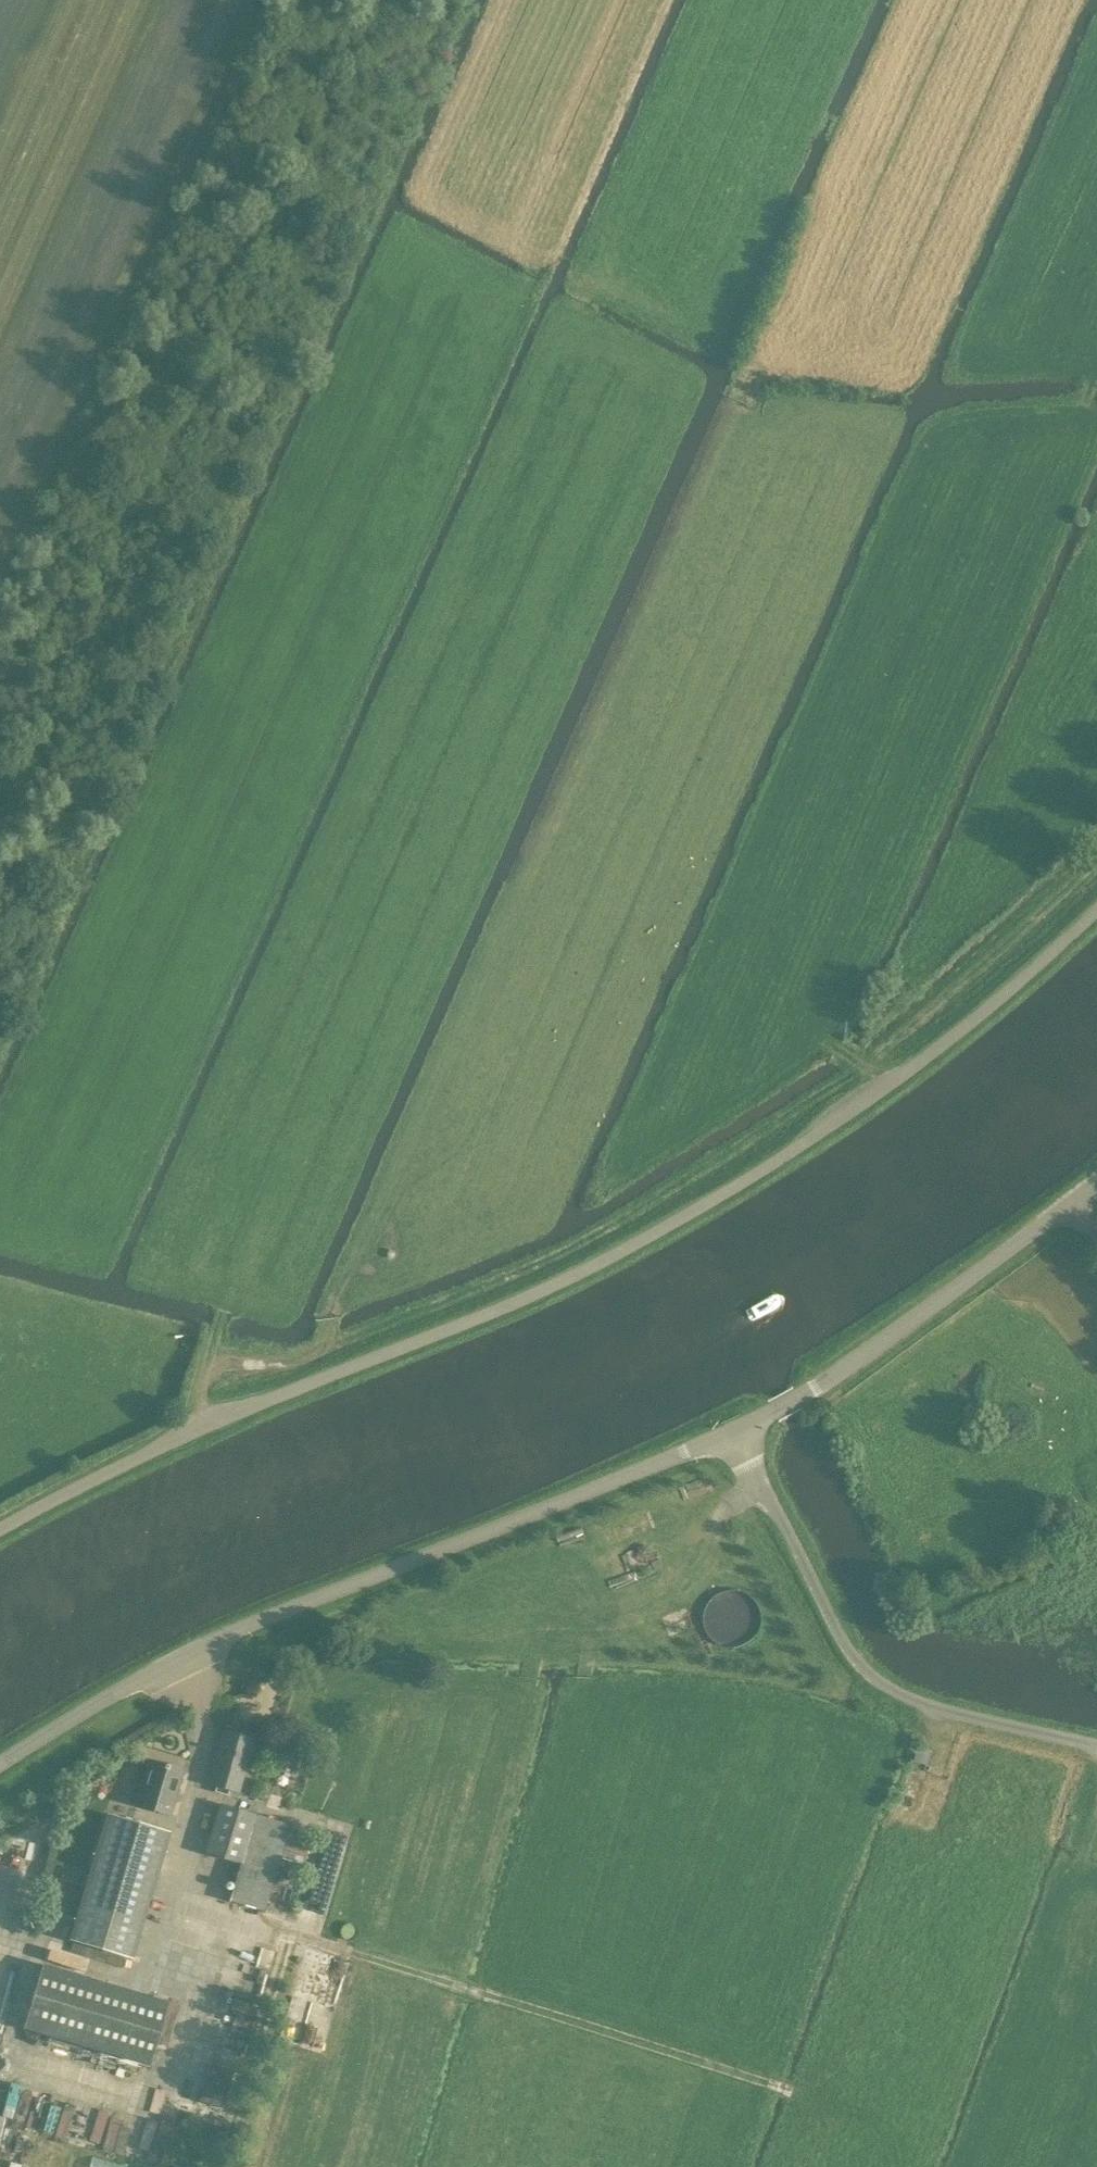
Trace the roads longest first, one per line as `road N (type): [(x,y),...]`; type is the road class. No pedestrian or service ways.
road 1 (unclassified): [(0,1534),(206,1424),(466,1324),(616,1252),(886,1086),(1000,1005),(1096,920)]
road 2 (unclassified): [(0,1769),(38,1741),(279,1619),(735,1430)]
road 3 (unclassified): [(1096,1747),(915,1702),(862,1668),(735,1430)]
road 4 (unclassified): [(735,1430),(910,1330),(1096,1190)]
road 5 (track): [(359,1240),(315,1352),(207,1371)]

